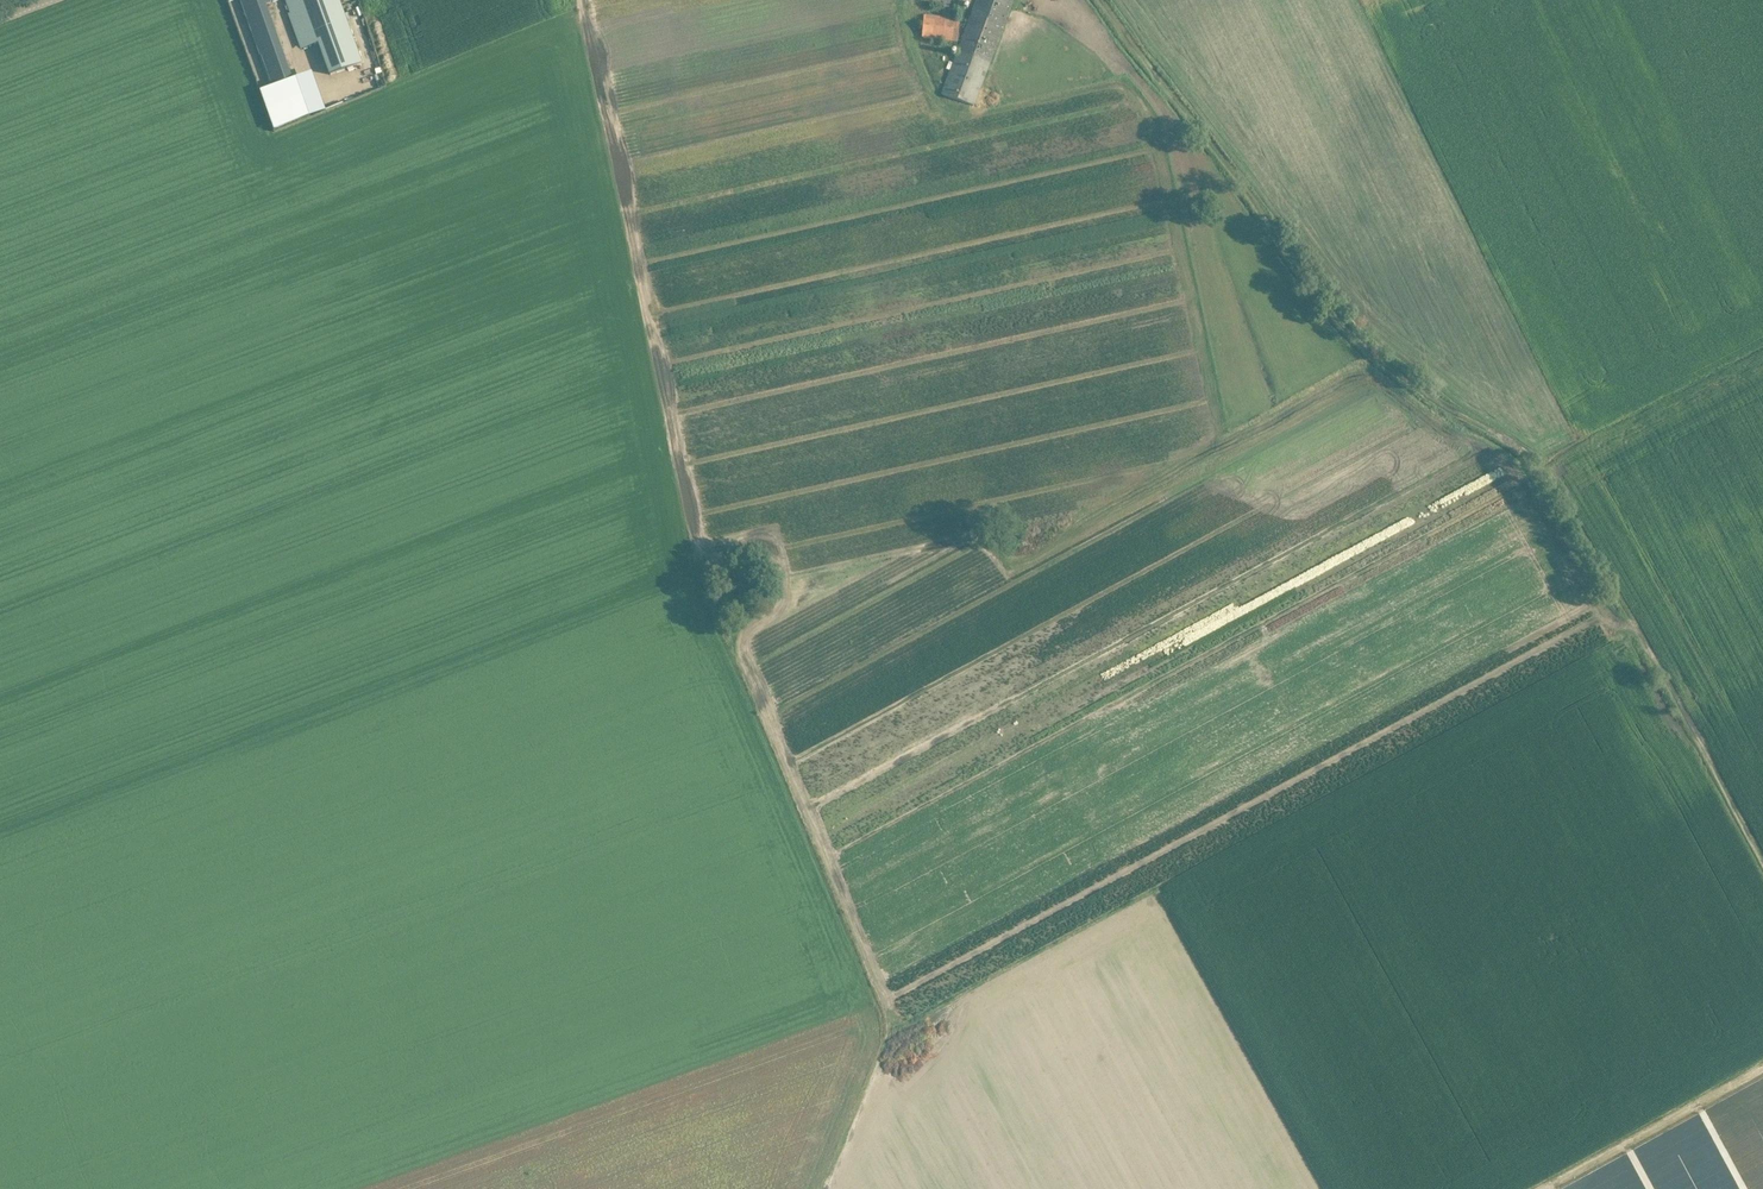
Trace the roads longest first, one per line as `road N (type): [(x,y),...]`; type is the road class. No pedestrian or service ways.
road 1 (track): [(583,0),(682,482),(712,585),(888,1018),(885,1048),(826,1188)]
road 2 (track): [(1103,0),(1303,277),(1396,375),(1533,466),(1575,522),(1762,860)]
road 3 (track): [(1543,1188),(1762,1070)]

